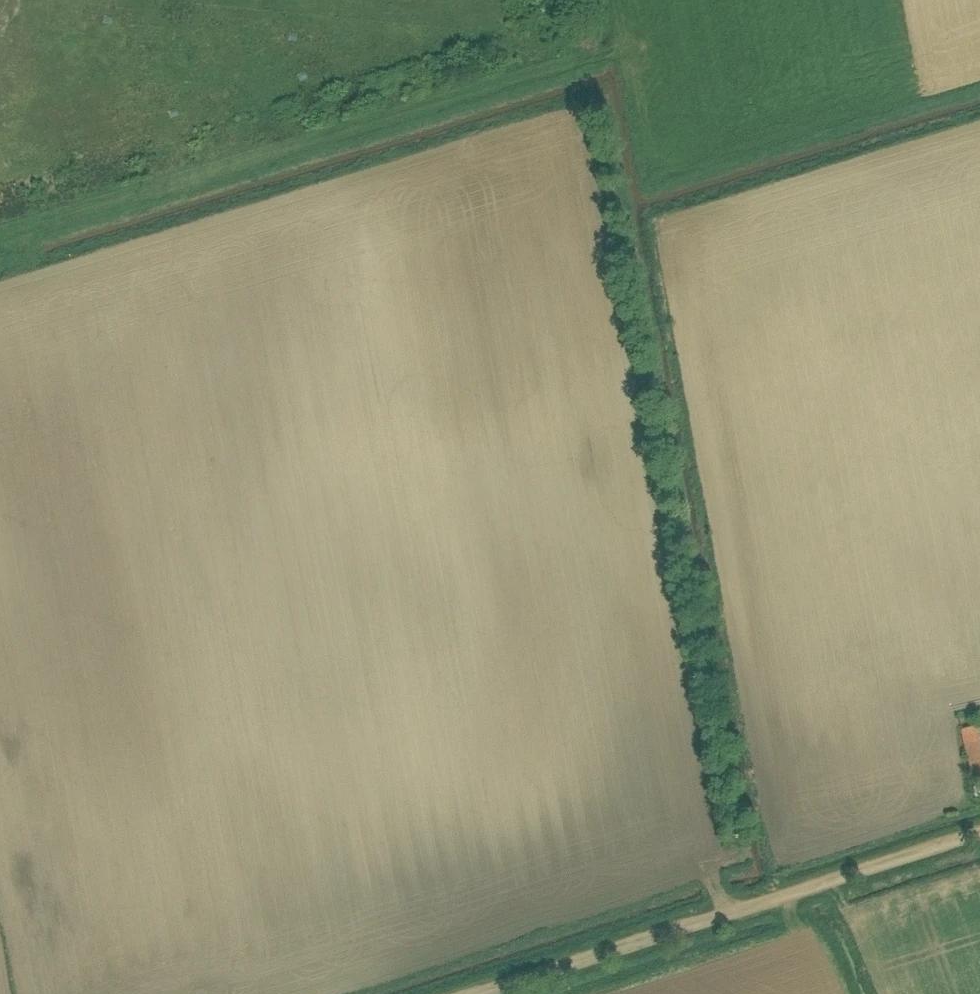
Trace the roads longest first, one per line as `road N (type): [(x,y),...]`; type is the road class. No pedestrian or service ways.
road 1 (unclassified): [(979,816),(417,993)]

